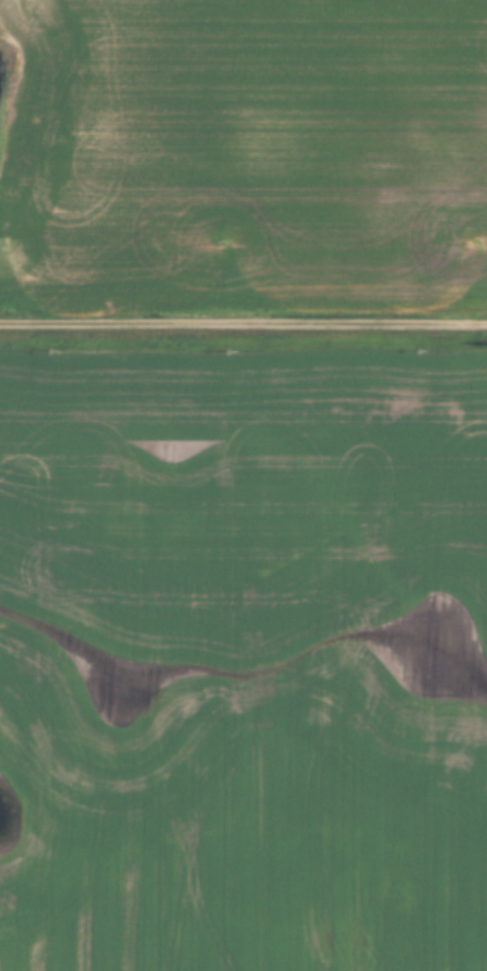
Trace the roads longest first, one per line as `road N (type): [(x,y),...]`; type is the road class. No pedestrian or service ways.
road 1 (track): [(0,322),(486,323)]

